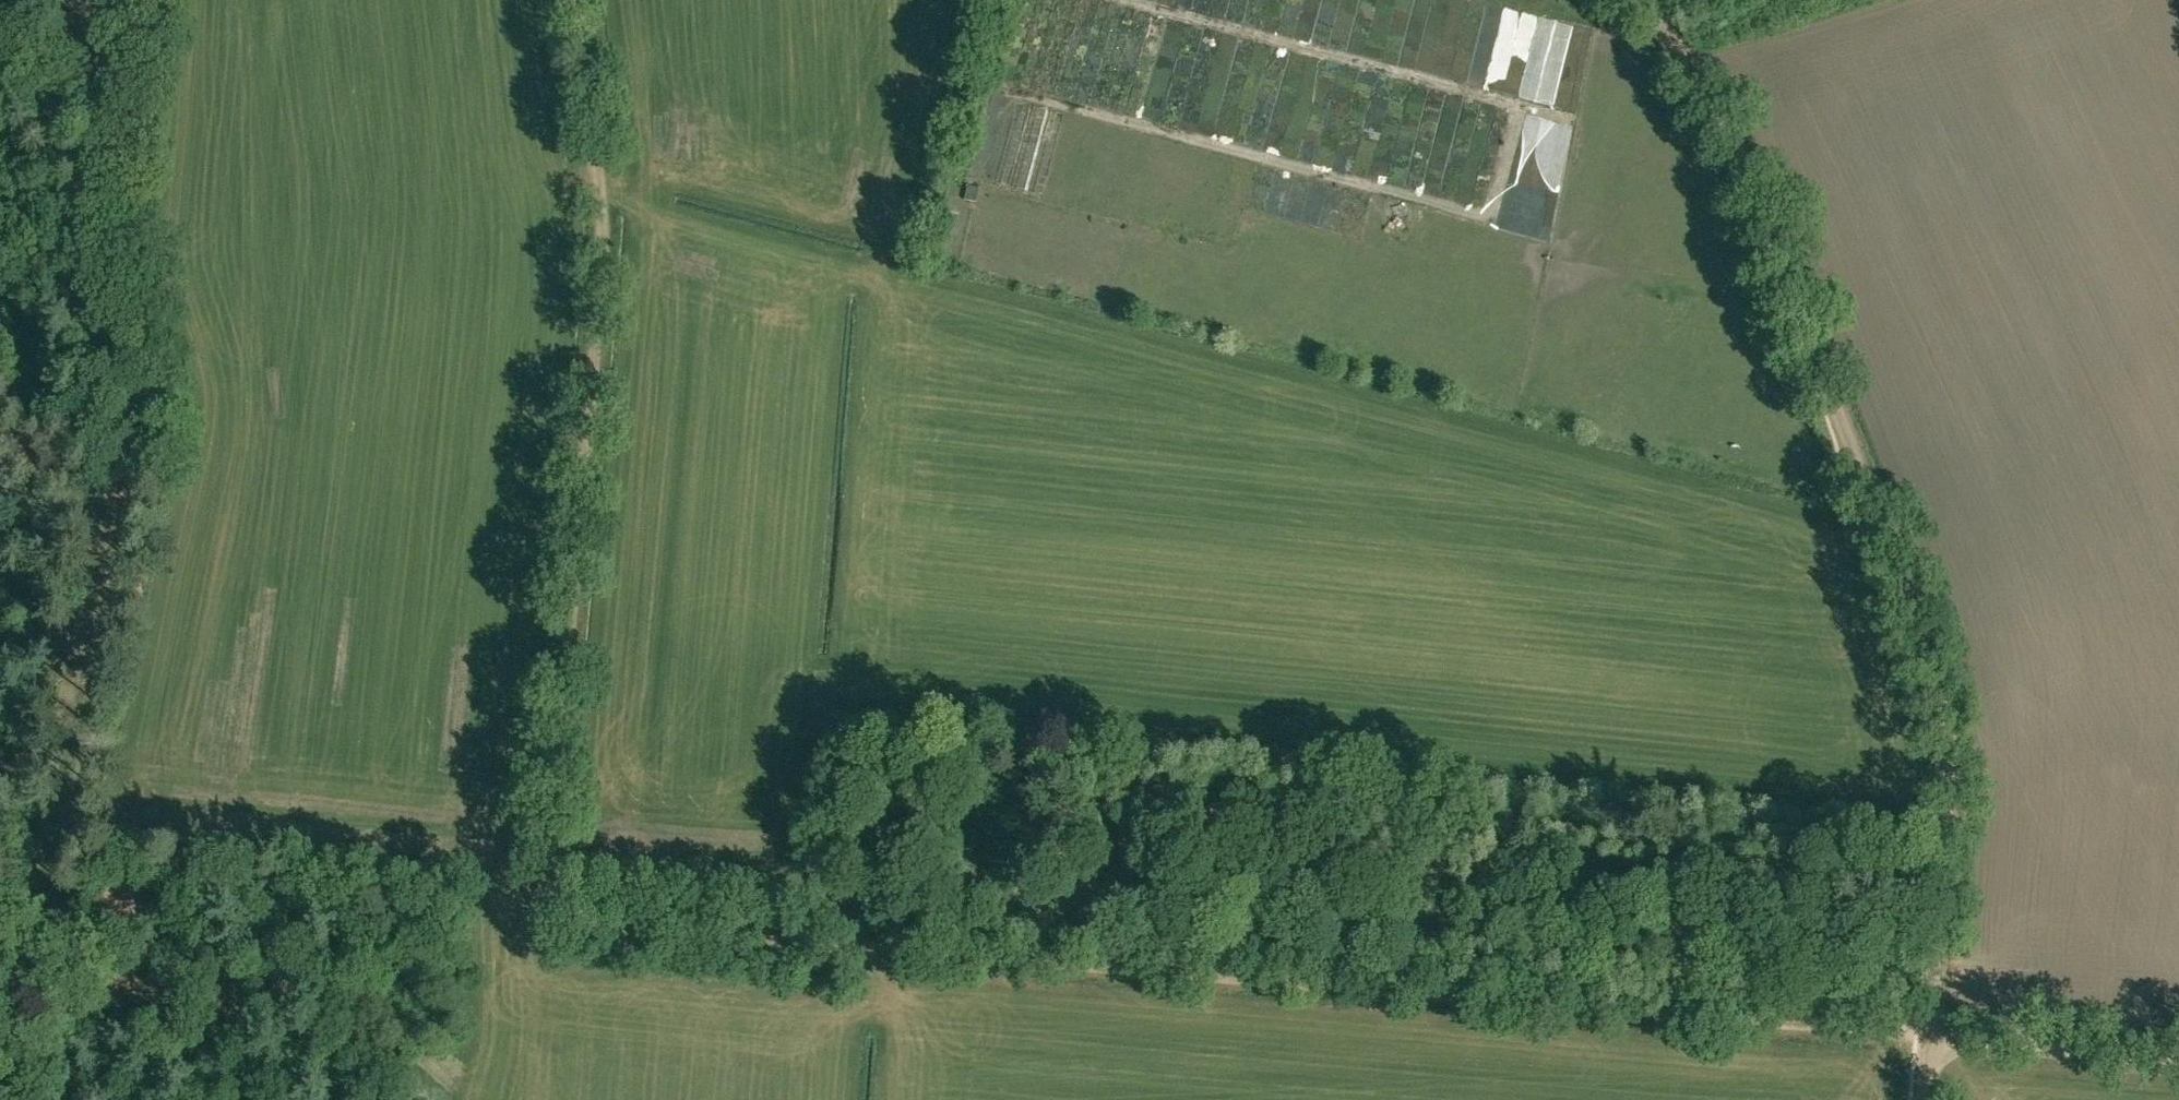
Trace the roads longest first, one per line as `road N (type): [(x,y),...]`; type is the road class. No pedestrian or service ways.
road 1 (track): [(1916,1030),(646,930),(591,920),(553,900)]
road 2 (track): [(1930,1032),(1949,749),(1936,686),(1733,141),(1642,0)]
road 3 (track): [(586,0),(610,178),(546,862),(553,900)]
road 4 (track): [(0,450),(104,511),(9,959)]
road 5 (track): [(2178,1052),(1930,1032)]

